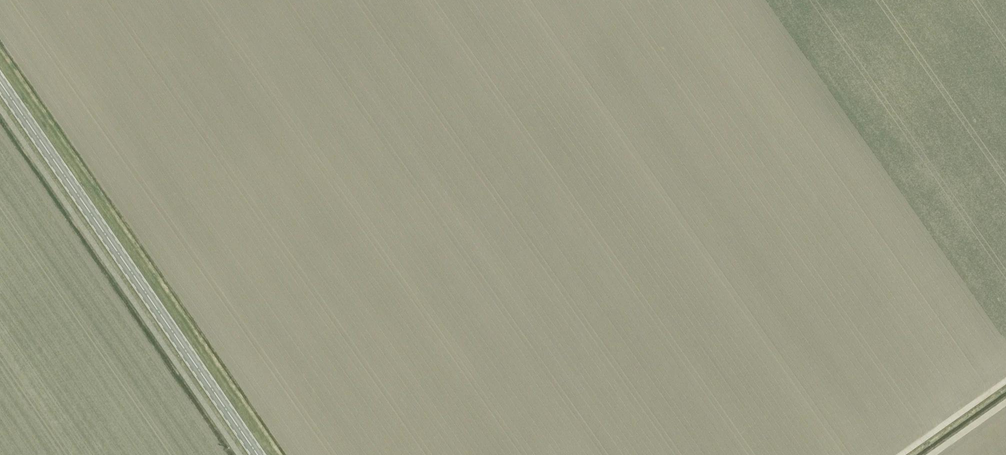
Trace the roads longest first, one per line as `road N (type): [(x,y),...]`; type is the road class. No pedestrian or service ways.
road 1 (secondary): [(252,454),(0,83)]

